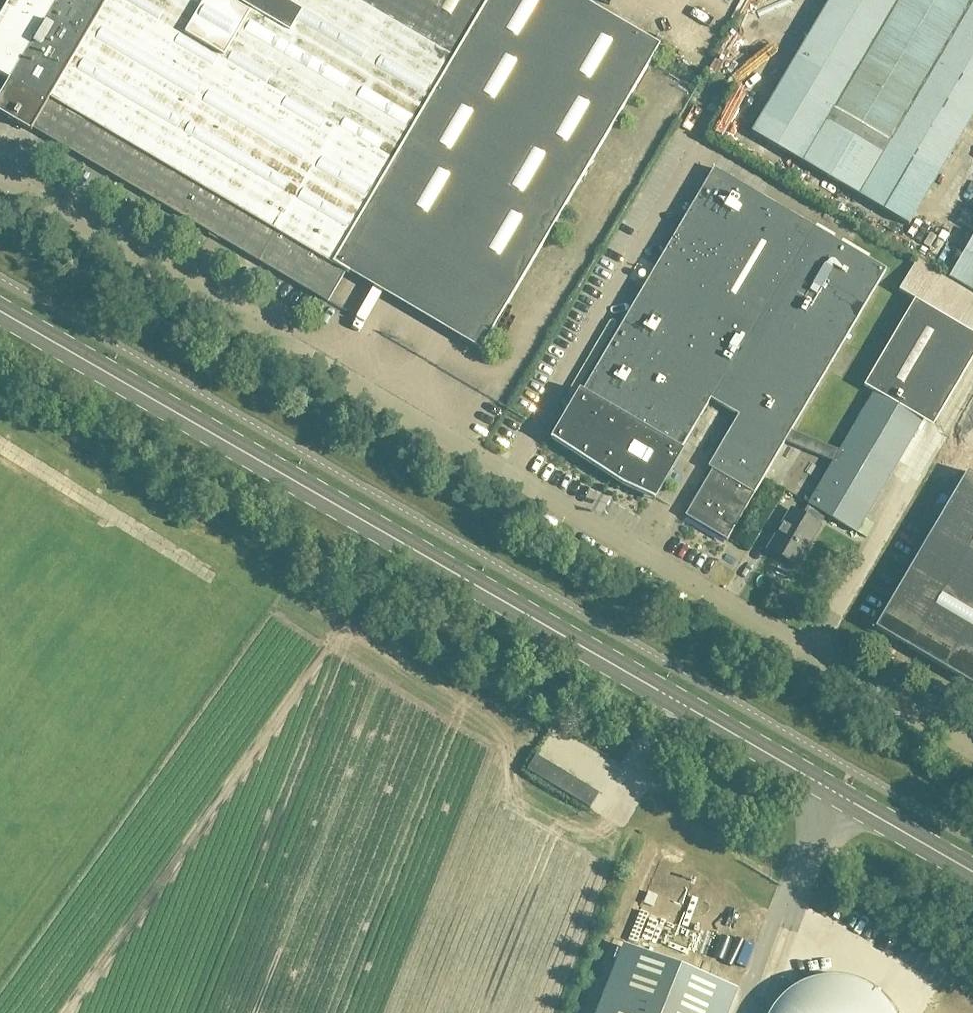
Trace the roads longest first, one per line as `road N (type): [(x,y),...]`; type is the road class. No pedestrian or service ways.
road 1 (unclassified): [(0,179),(972,749)]
road 2 (secondary): [(972,873),(0,313)]
road 3 (track): [(821,833),(972,932)]

